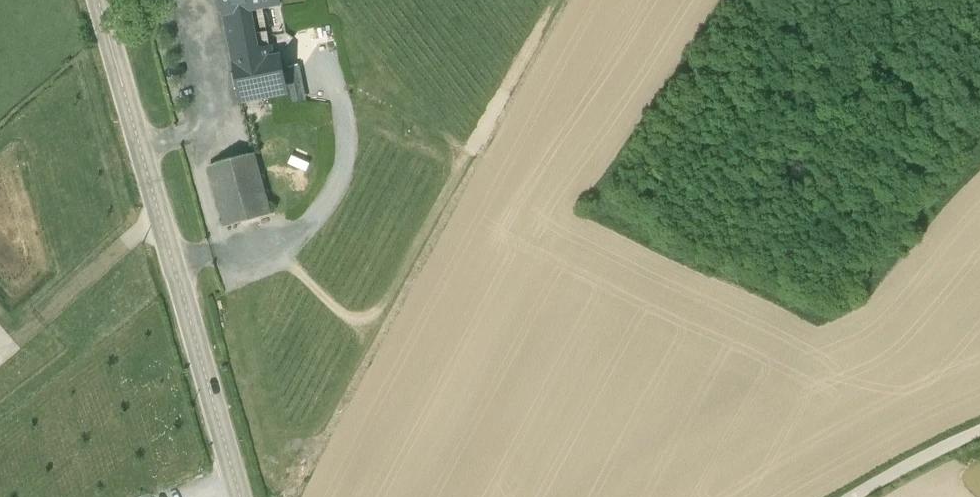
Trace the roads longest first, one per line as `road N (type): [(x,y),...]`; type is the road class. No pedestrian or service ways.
road 1 (secondary): [(99,0),(239,496)]
road 2 (unclassified): [(852,496),(979,430)]

